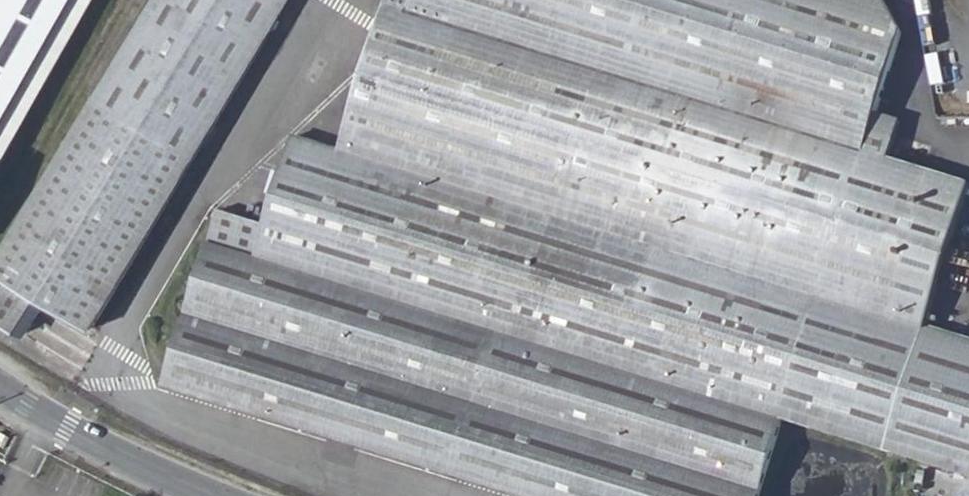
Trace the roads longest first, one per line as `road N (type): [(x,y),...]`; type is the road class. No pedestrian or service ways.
road 1 (residential): [(214,495),(0,394)]

